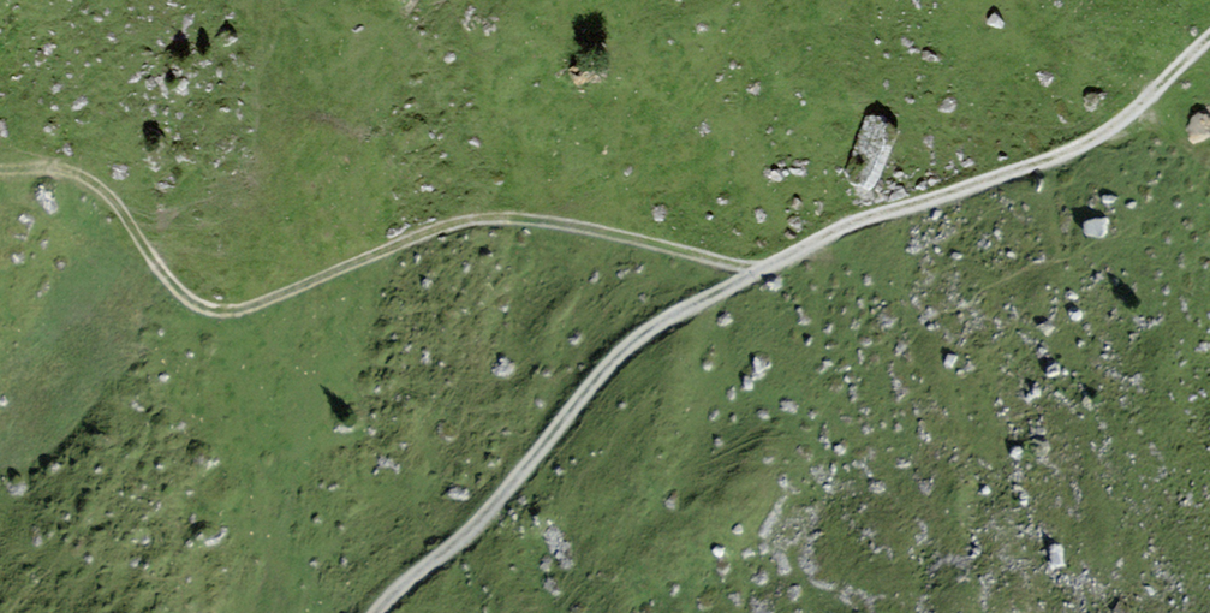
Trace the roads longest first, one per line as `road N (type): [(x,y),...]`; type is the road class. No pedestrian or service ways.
road 1 (track): [(762,275),(528,223),(450,226),(259,308),(221,313),(188,301),(101,195),(65,174),(0,175)]
road 2 (track): [(762,275),(627,349),(475,530),(378,612)]
road 3 (track): [(1209,42),(1118,124),(1062,160),(860,221),(762,275)]

